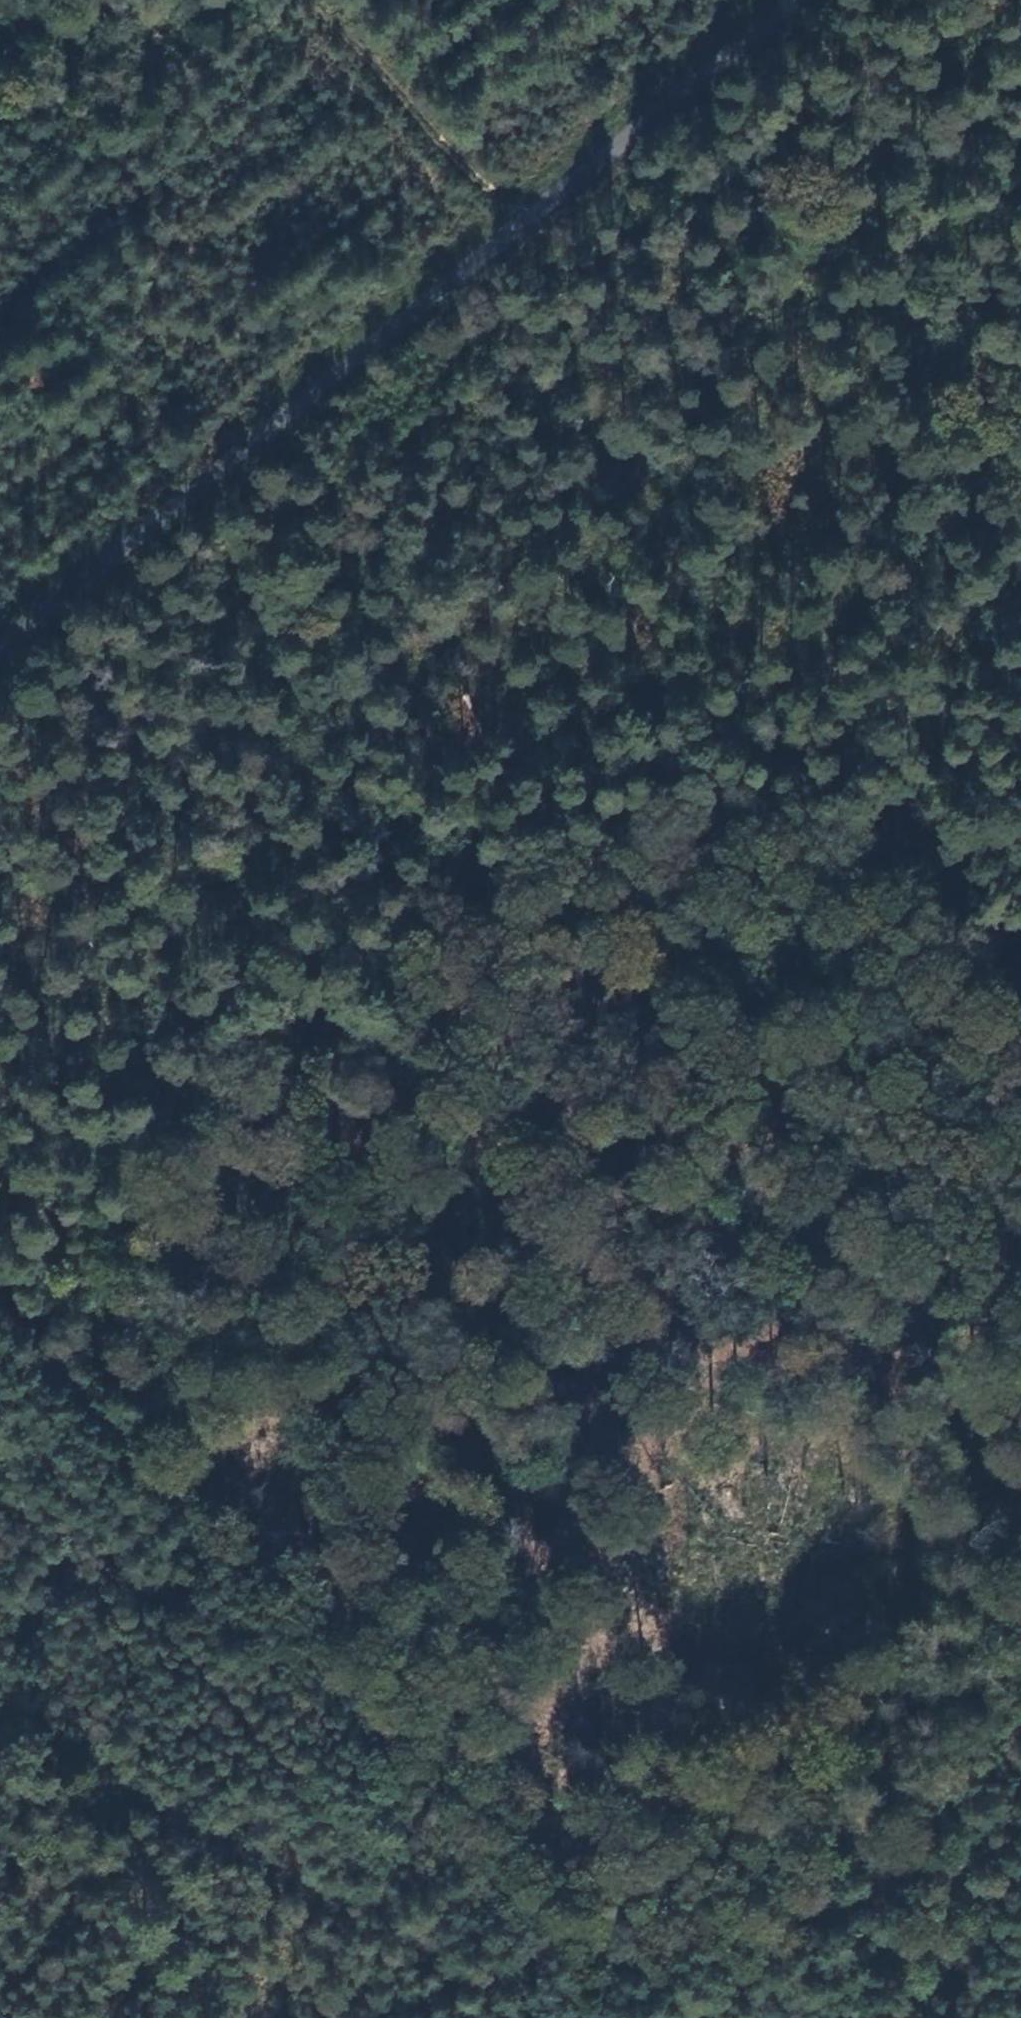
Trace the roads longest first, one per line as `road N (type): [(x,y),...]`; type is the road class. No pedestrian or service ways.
road 1 (track): [(0,657),(814,0)]

